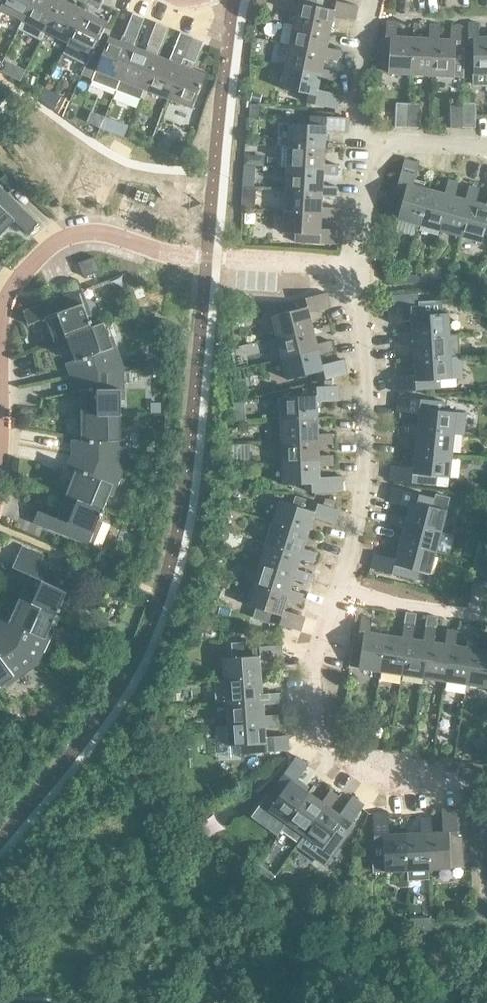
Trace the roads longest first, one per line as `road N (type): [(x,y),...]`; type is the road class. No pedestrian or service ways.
road 1 (residential): [(345,266),(166,253),(100,232),(71,235),(29,263),(12,286),(1,323),(0,417)]
road 2 (unclassified): [(486,784),(356,772),(305,730),(308,664),(338,585)]
road 3 (residential): [(338,585),(376,473),(371,343),(345,266)]
road 4 (residential): [(380,162),(357,120),(371,0)]
road 5 (unclassified): [(338,585),(371,599),(486,616)]
road 6 (residential): [(380,162),(399,136),(454,136),(486,151)]

